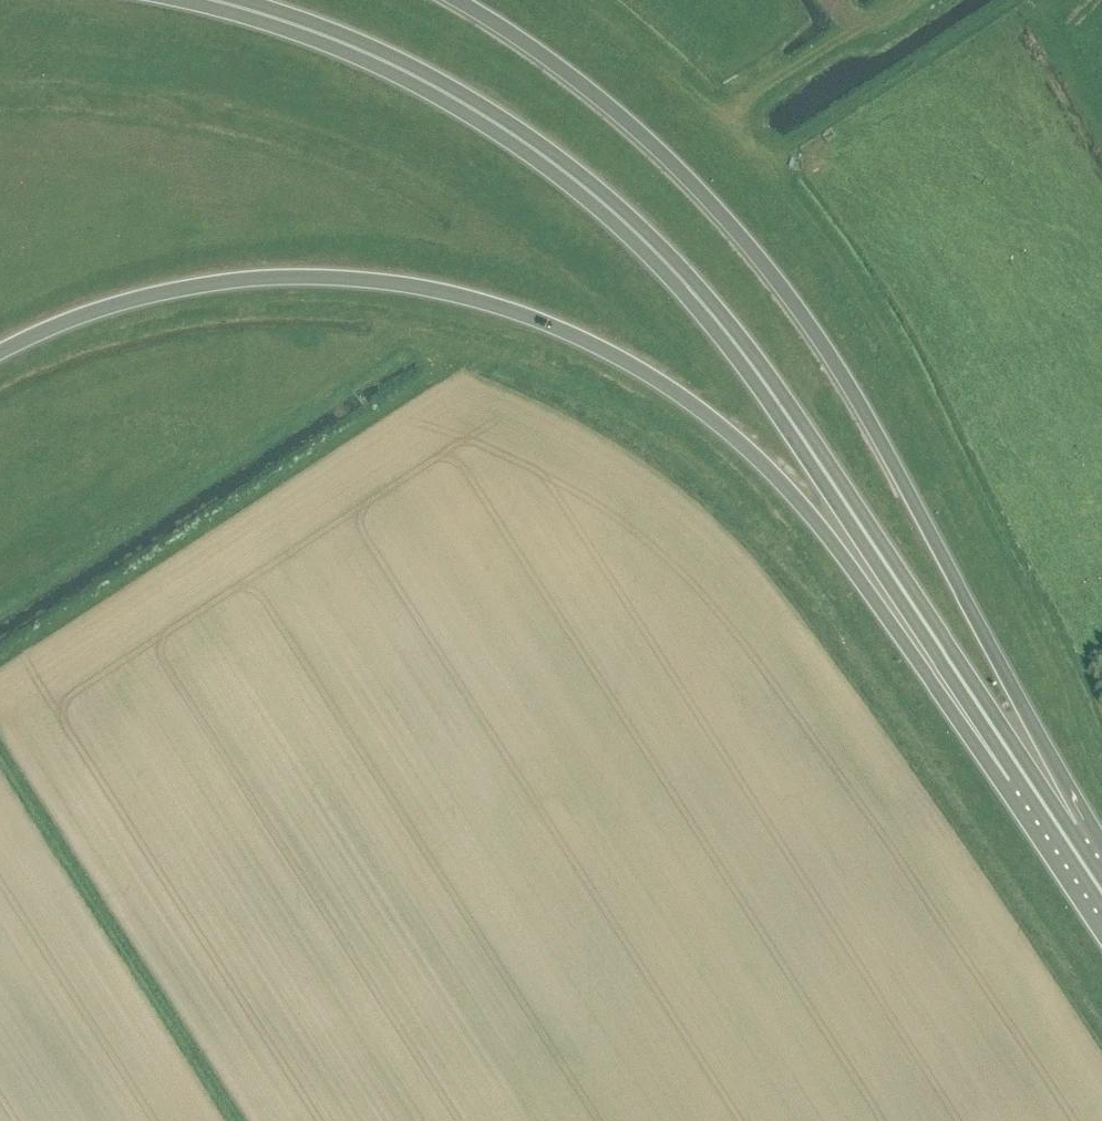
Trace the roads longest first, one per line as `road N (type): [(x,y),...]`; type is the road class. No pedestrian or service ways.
road 1 (trunk): [(0,355),(147,297),(219,284),(358,281),(519,314),(654,379),(758,460),(1025,777)]
road 2 (trunk): [(1025,777),(738,348),(638,237),(541,155),(409,73),(201,0)]
road 3 (trunk): [(1063,834),(1023,707),(864,410),(750,259),(651,152),(547,61),(447,0)]
road 4 (unclassified): [(716,121),(901,0)]

